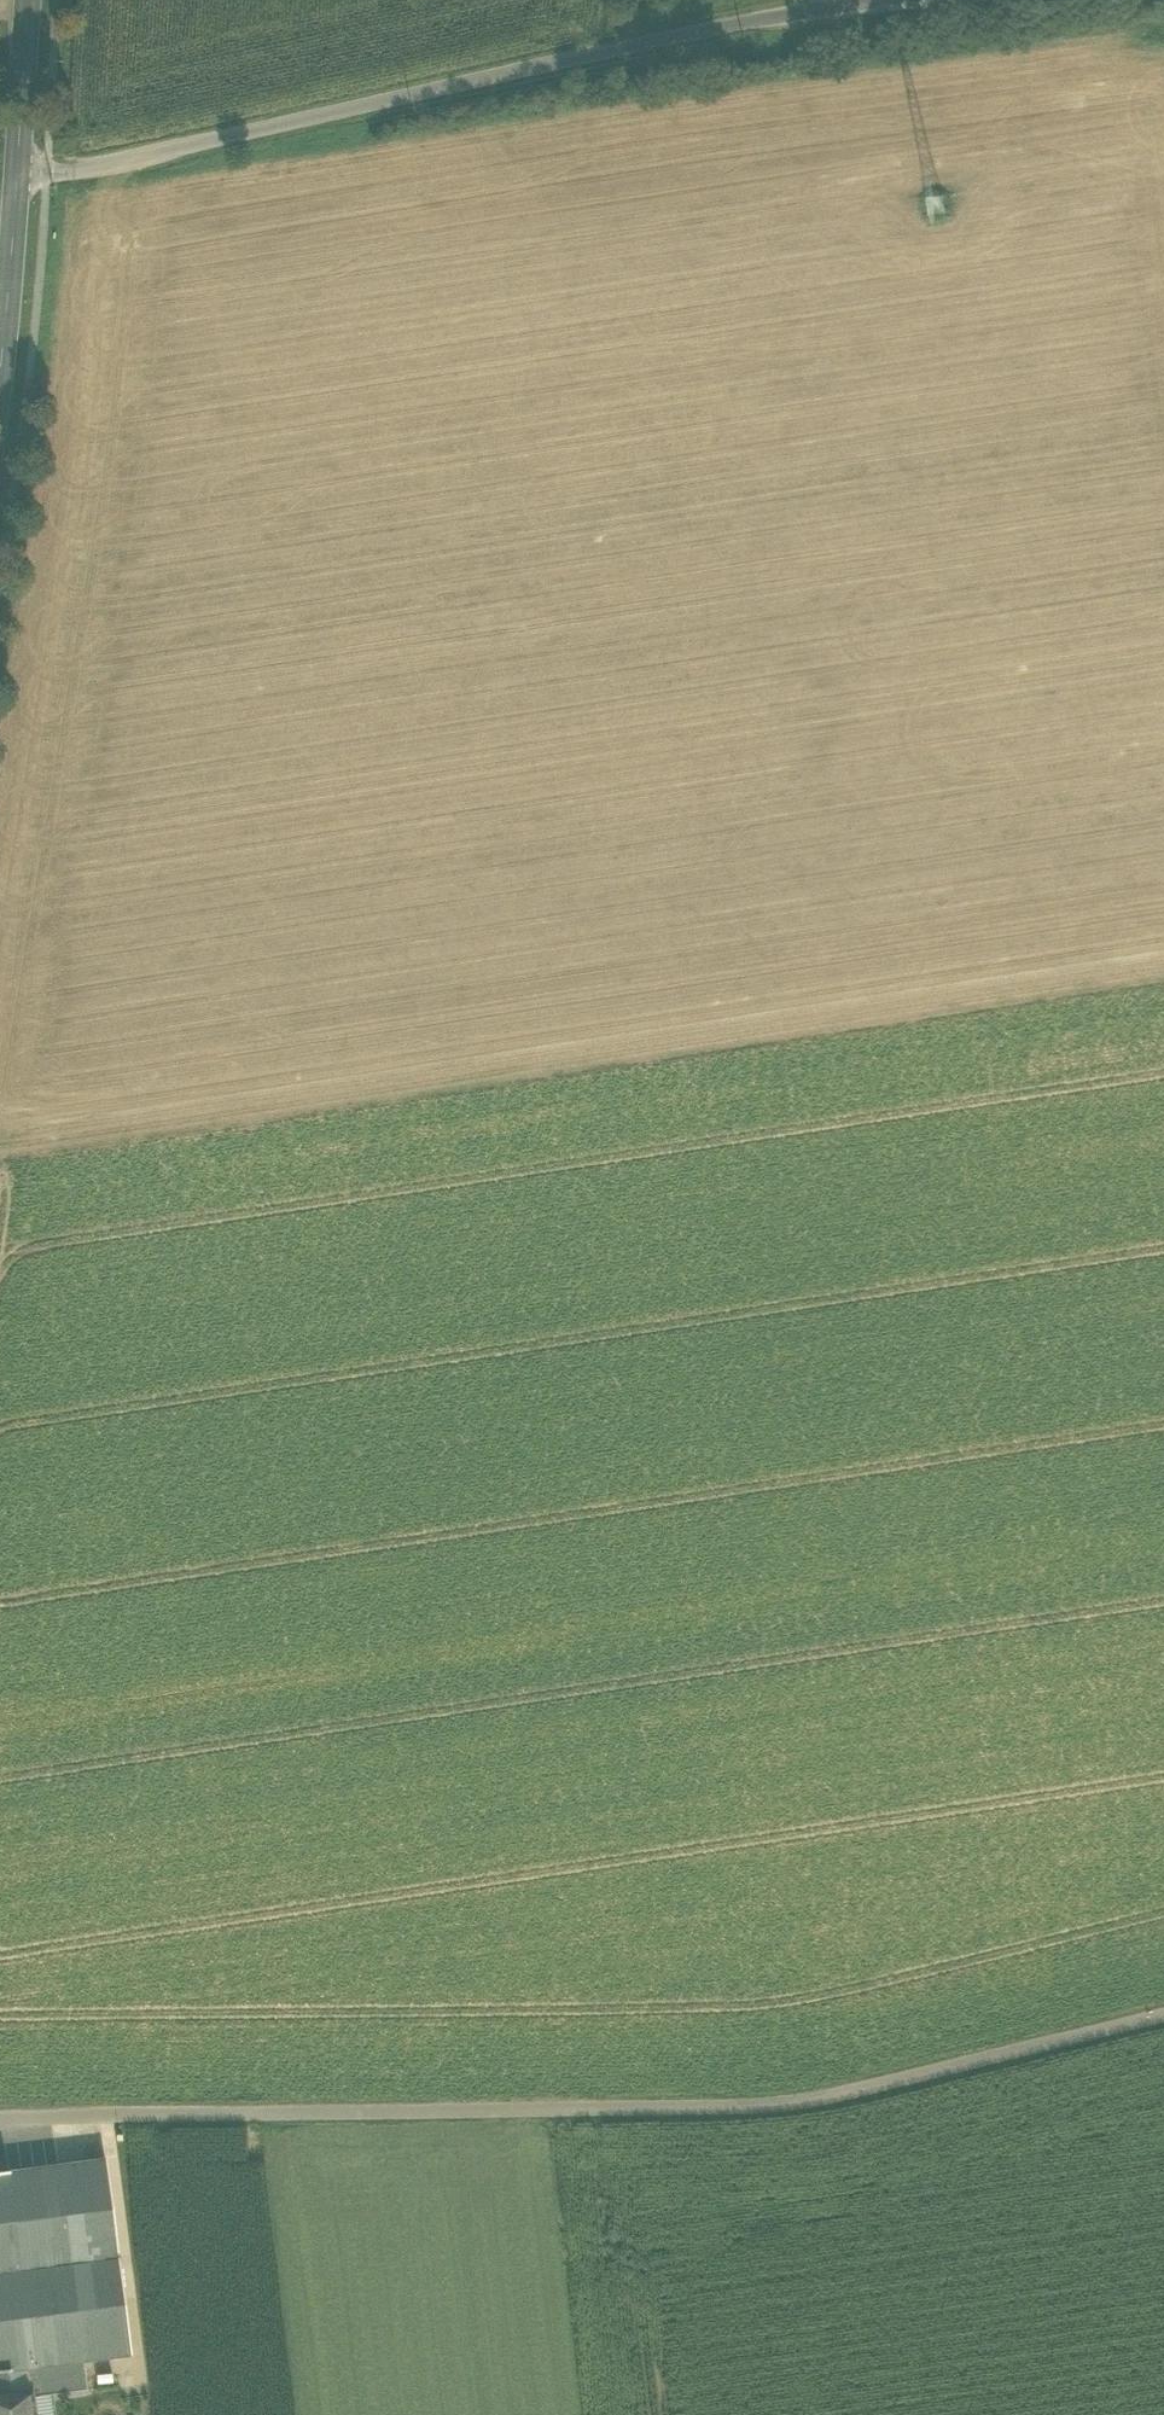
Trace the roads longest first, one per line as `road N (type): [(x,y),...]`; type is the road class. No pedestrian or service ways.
road 1 (track): [(1163,2013),(748,2108),(99,2115)]
road 2 (unclassified): [(894,0),(627,46),(16,178)]
road 3 (tertiary): [(0,362),(16,178)]
road 4 (tertiary): [(16,178),(27,0)]

